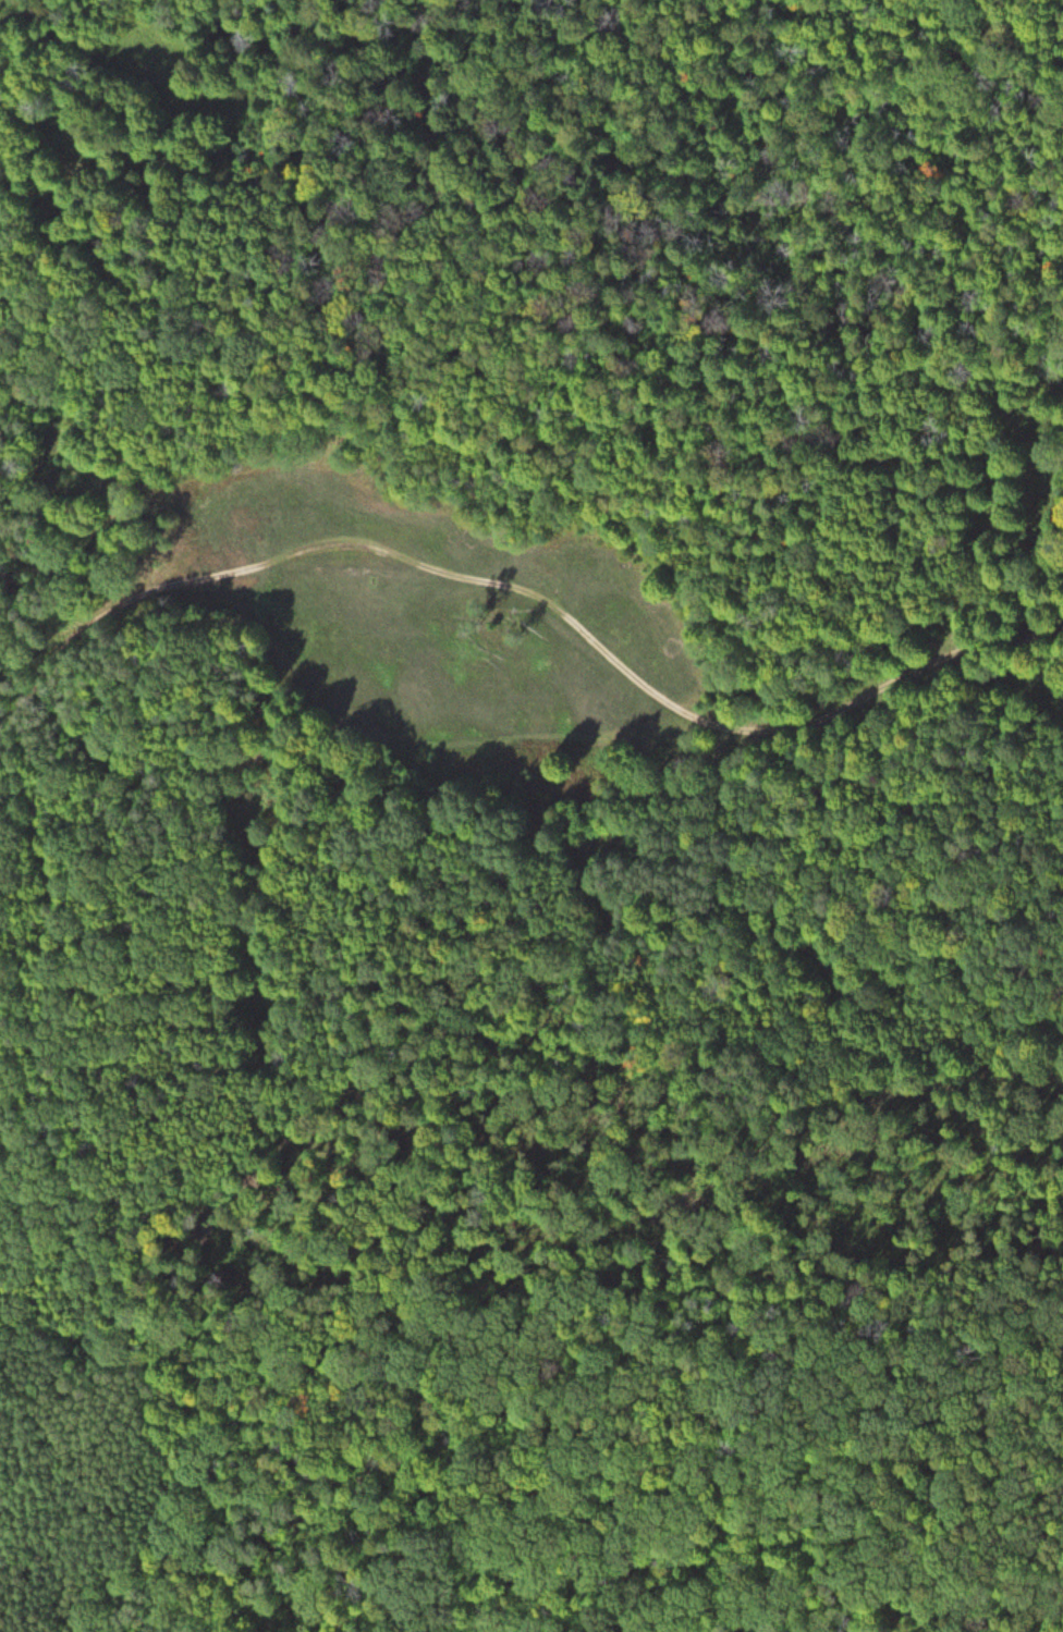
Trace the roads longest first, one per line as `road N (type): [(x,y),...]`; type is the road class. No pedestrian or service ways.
road 1 (track): [(1062,637),(963,650),(797,729),(698,723),(500,581),(349,552),(204,580),(95,624),(24,704),(0,716)]

